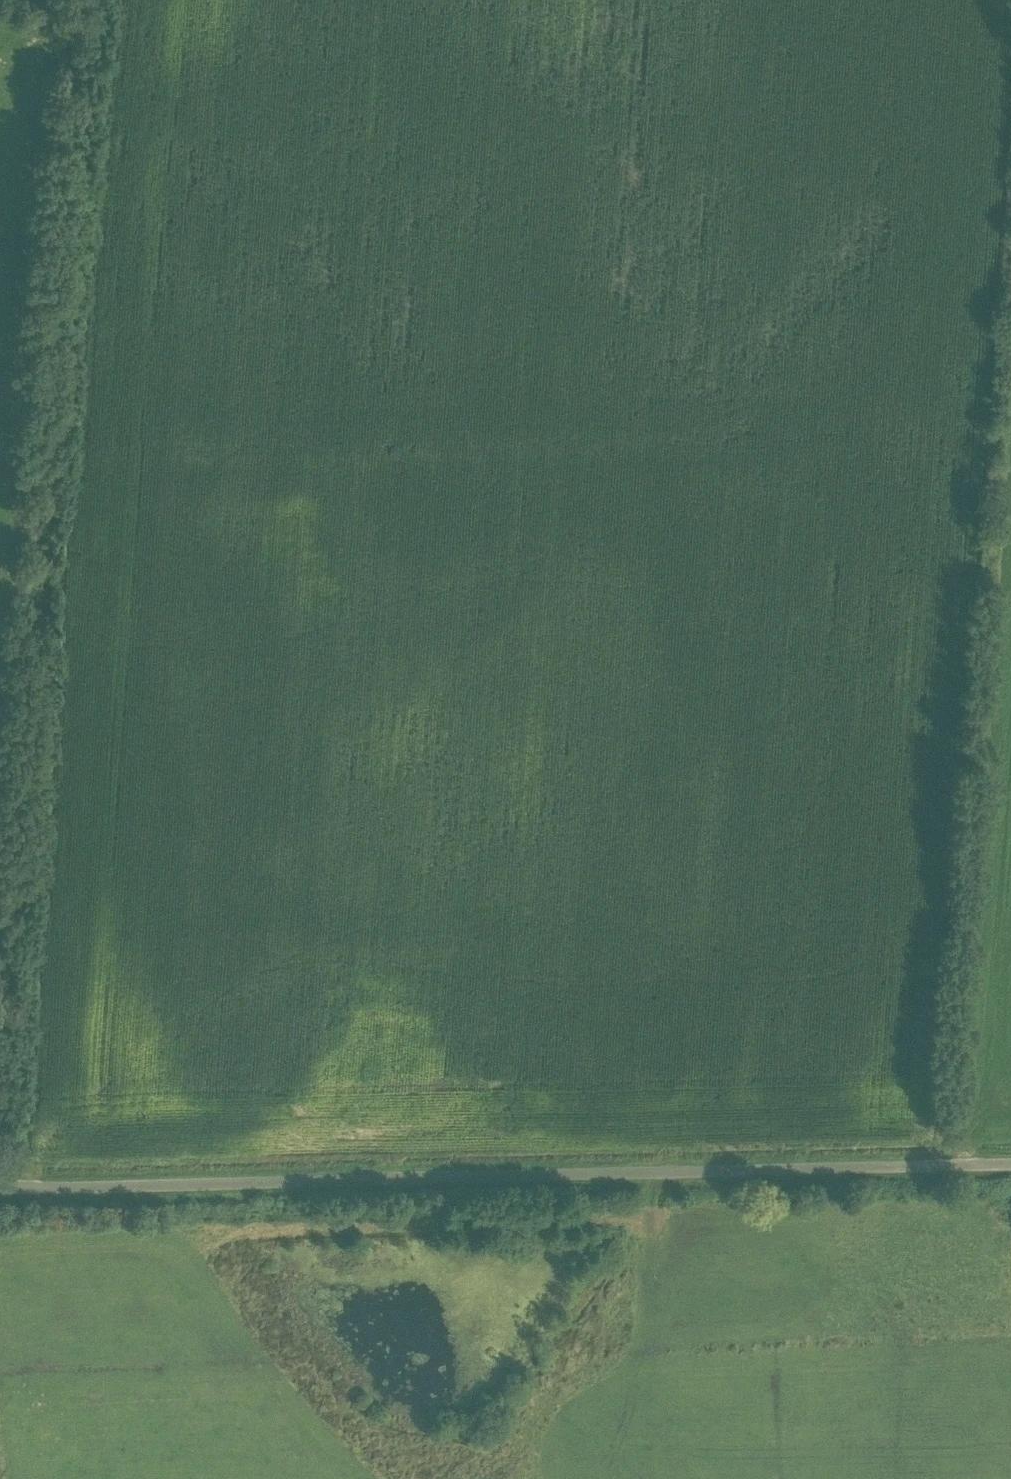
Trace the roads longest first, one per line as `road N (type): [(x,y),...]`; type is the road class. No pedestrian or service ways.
road 1 (unclassified): [(0,1185),(1010,1159)]

